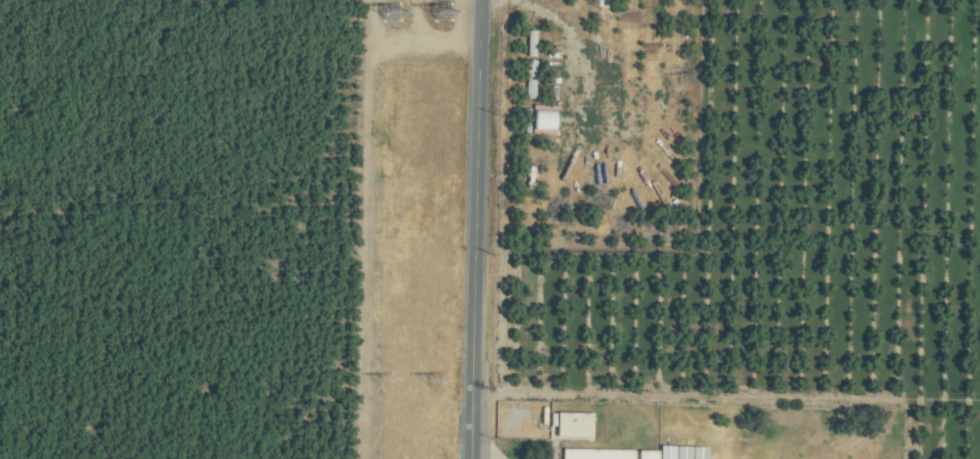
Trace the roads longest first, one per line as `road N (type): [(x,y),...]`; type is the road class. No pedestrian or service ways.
road 1 (tertiary): [(477,70),(470,458)]

